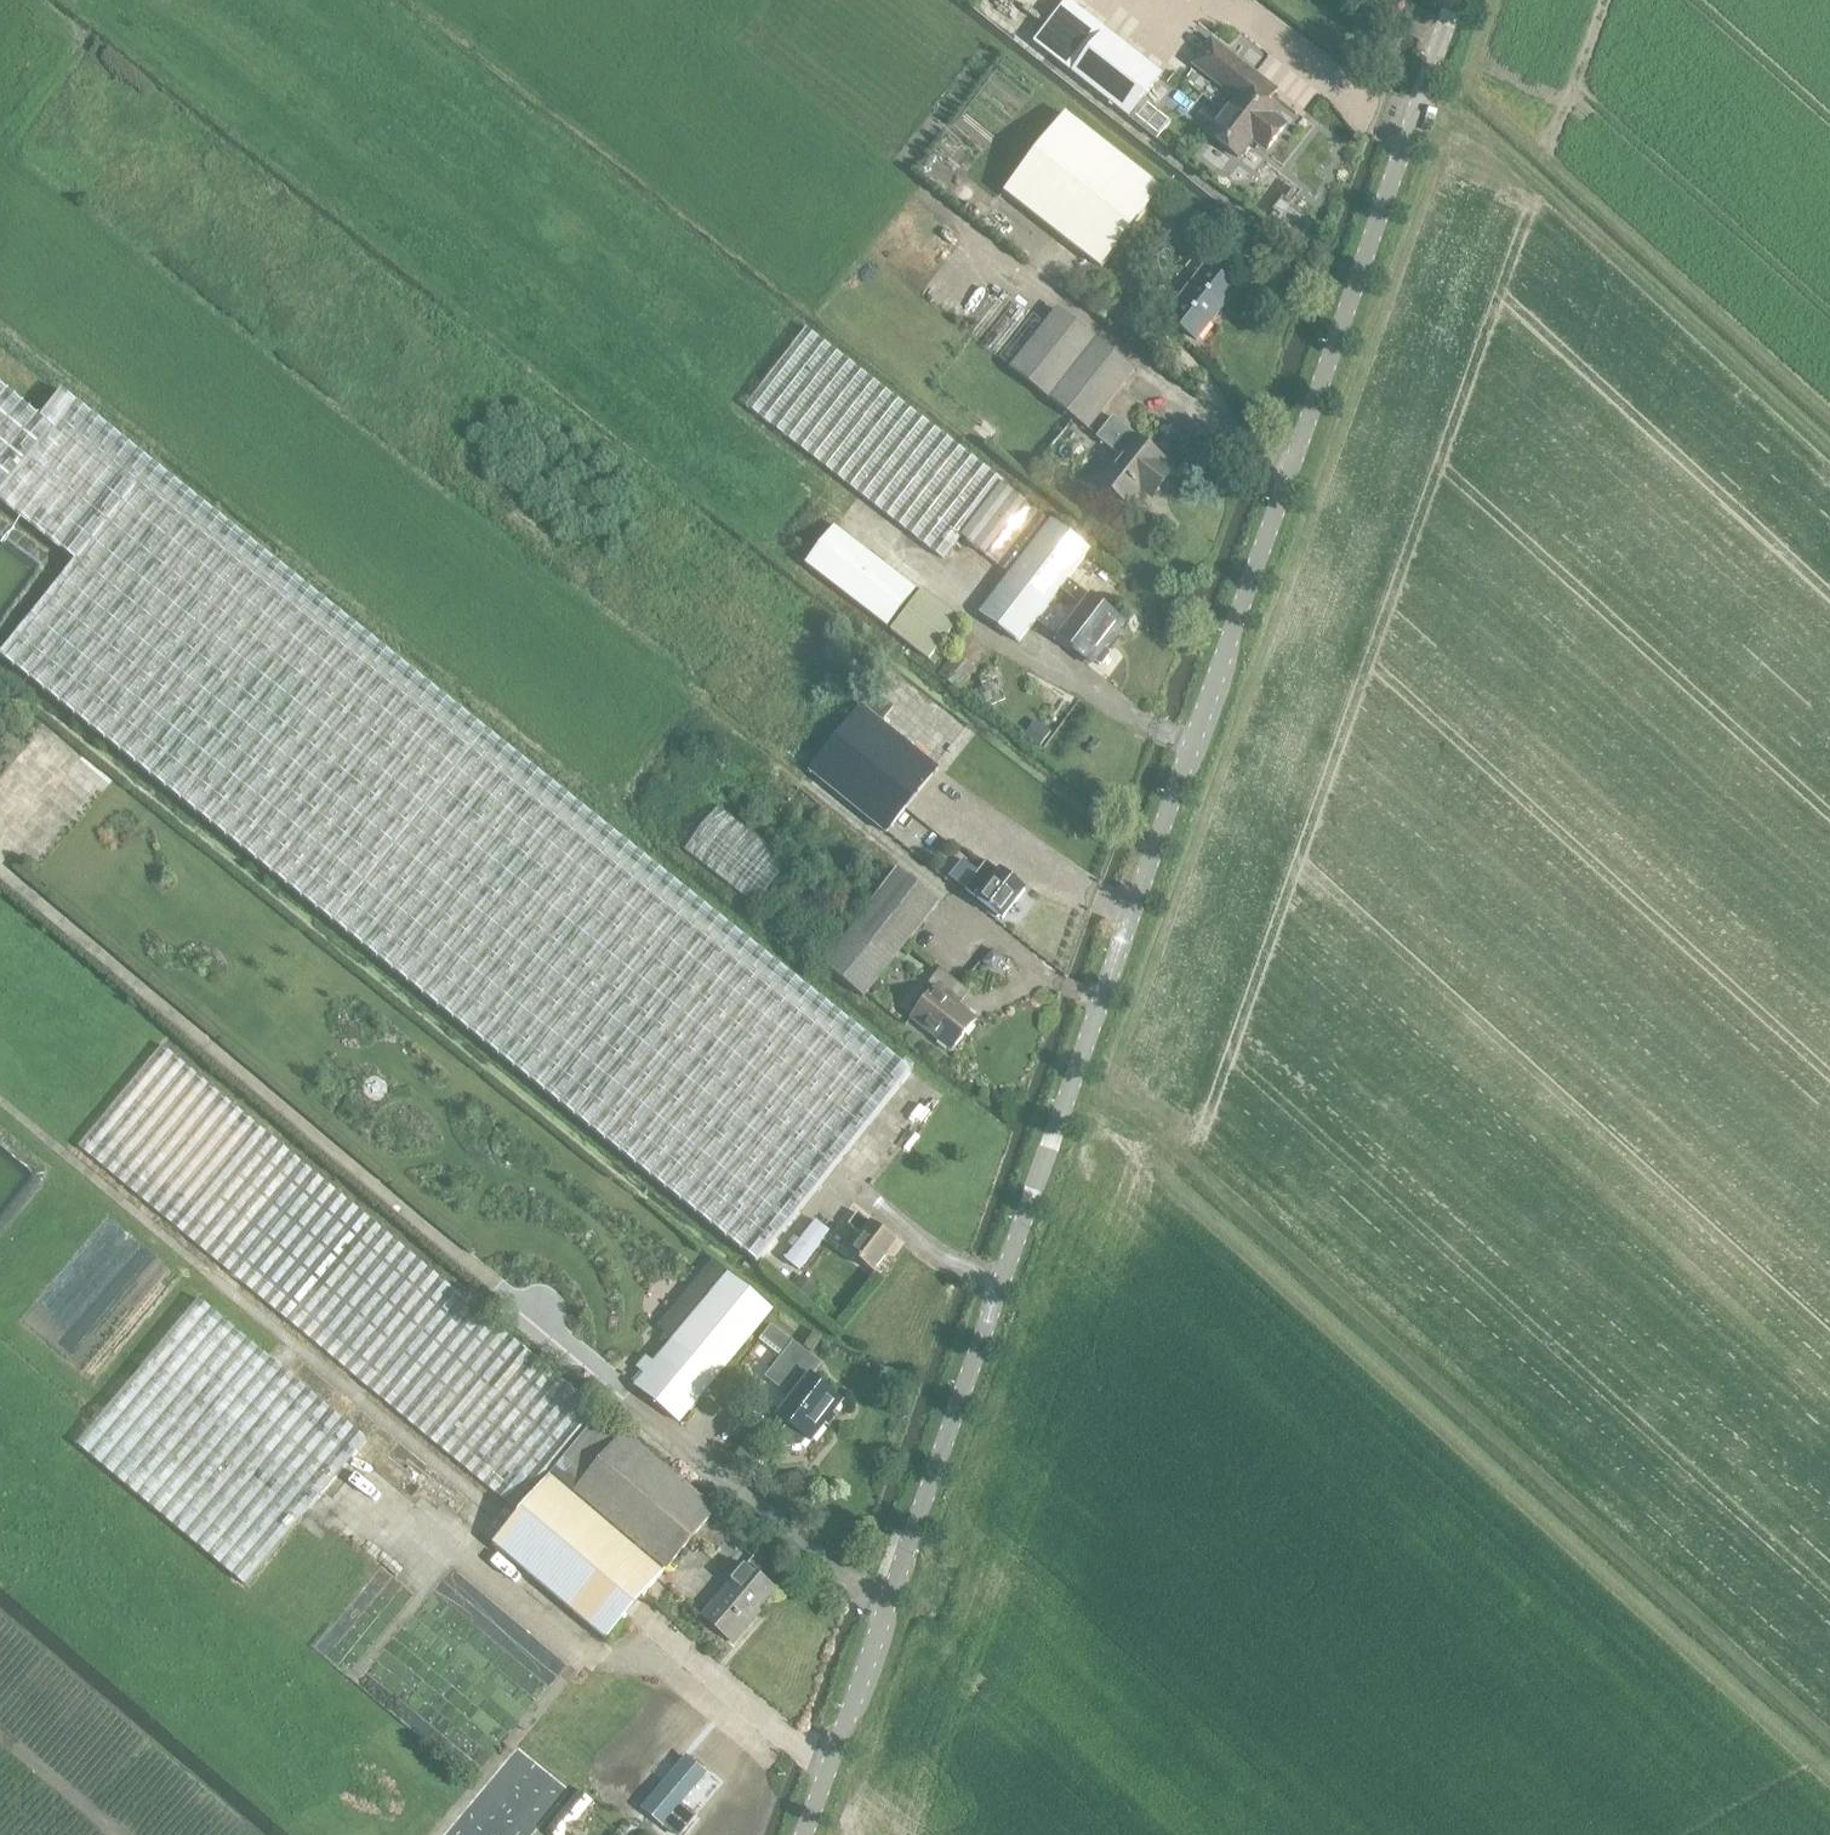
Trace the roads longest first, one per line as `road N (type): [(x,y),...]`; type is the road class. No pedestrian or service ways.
road 1 (unclassified): [(803,1834),(1458,0)]
road 2 (track): [(856,507),(950,584),(982,634),(1196,749)]
road 3 (track): [(0,1731),(121,1834)]

